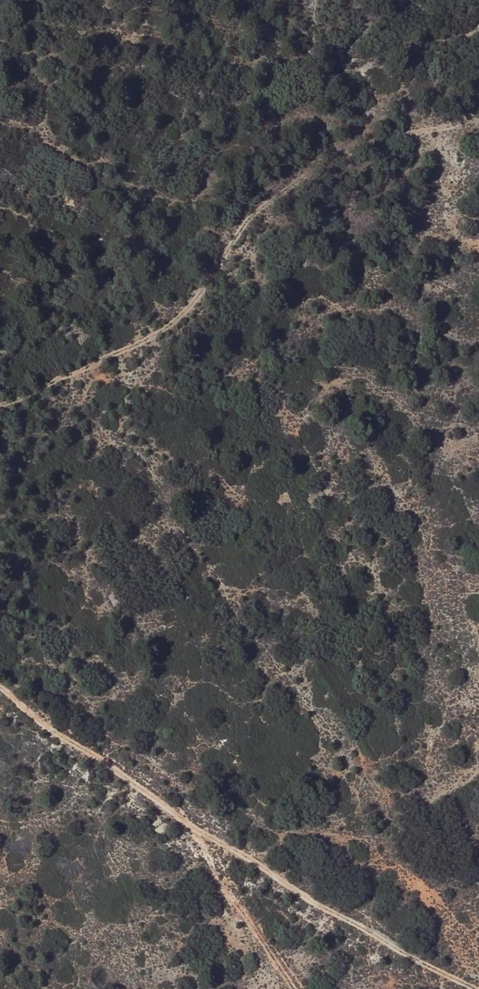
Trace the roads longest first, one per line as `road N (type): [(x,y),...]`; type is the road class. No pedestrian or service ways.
road 1 (track): [(0,396),(180,320),(272,185),(426,124),(478,112)]
road 2 (track): [(0,691),(247,860),(469,988)]

